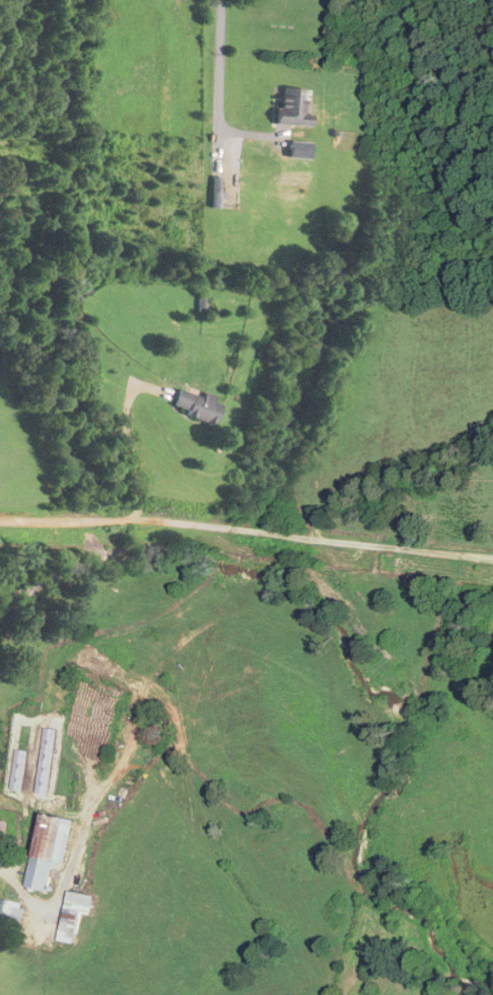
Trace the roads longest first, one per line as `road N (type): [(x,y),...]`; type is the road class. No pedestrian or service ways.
road 1 (residential): [(0,521),(165,522),(492,560)]
road 2 (residential): [(220,0),(218,132)]

